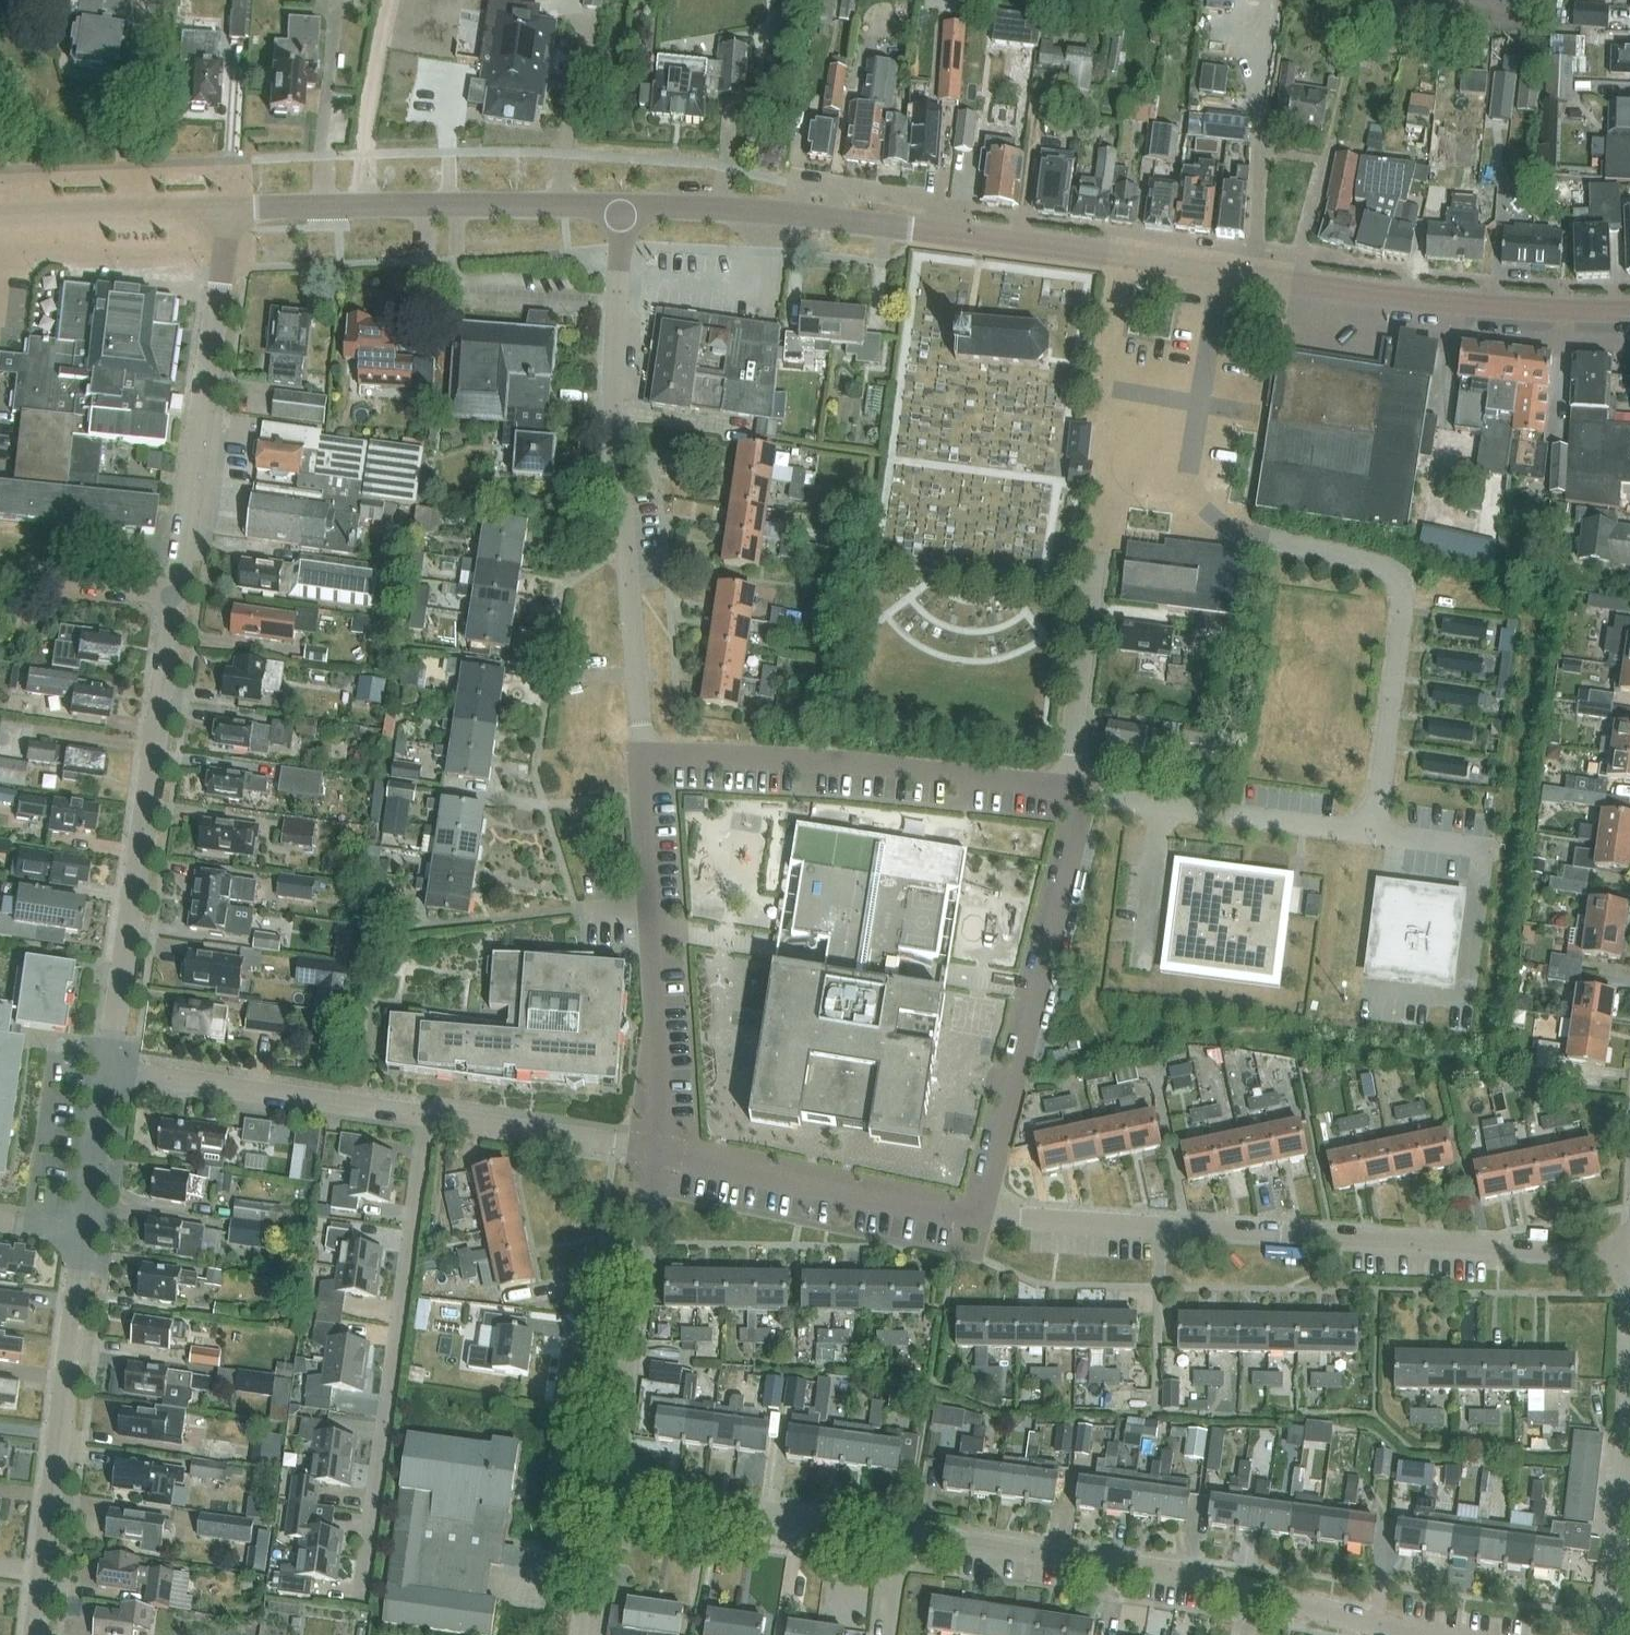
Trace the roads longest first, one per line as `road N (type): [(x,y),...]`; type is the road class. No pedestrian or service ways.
road 1 (residential): [(1629,1260),(983,1215)]
road 2 (tertiary): [(1222,269),(800,213),(624,205)]
road 3 (residential): [(644,754),(613,394),(624,205)]
road 4 (residential): [(1417,1634),(1200,1577),(900,1533)]
road 5 (residential): [(1188,471),(1204,507),(1241,534),(1367,559),(1401,585),(1372,833)]
road 6 (residential): [(362,1593),(427,1118)]
road 7 (tertiary): [(110,1067),(176,596)]
road 8 (residential): [(983,1215),(1088,795)]
road 9 (residential): [(1067,787),(829,761),(644,754)]
road 10 (tertiary): [(1629,310),(1398,296),(1222,269)]
road 11 (tertiary): [(36,1634),(87,1235)]
road 12 (residential): [(653,1153),(660,1098),(644,754)]
road 13 (tertiary): [(624,205),(227,205)]
road 14 (tertiary): [(176,596),(227,205)]
road 15 (residential): [(1067,787),(1112,492),(1130,479),(1188,471)]
road 16 (residential): [(613,1493),(653,1153)]
road 17 (residential): [(983,1215),(653,1153)]
road 18 (residential): [(427,1118),(110,1067)]
road 19 (residential): [(900,1533),(613,1493)]
road 20 (residential): [(1372,833),(1088,795)]
road 21 (residential): [(653,1153),(427,1118)]
road 22 (tertiary): [(227,205),(0,215)]
road 23 (residential): [(1188,471),(1222,269)]
road 24 (residential): [(1605,1634),(1629,1449)]
road 25 (residential): [(0,572),(176,596)]
road 26 (tertiary): [(87,1235),(110,1067)]
road 27 (residential): [(592,1634),(613,1493)]

